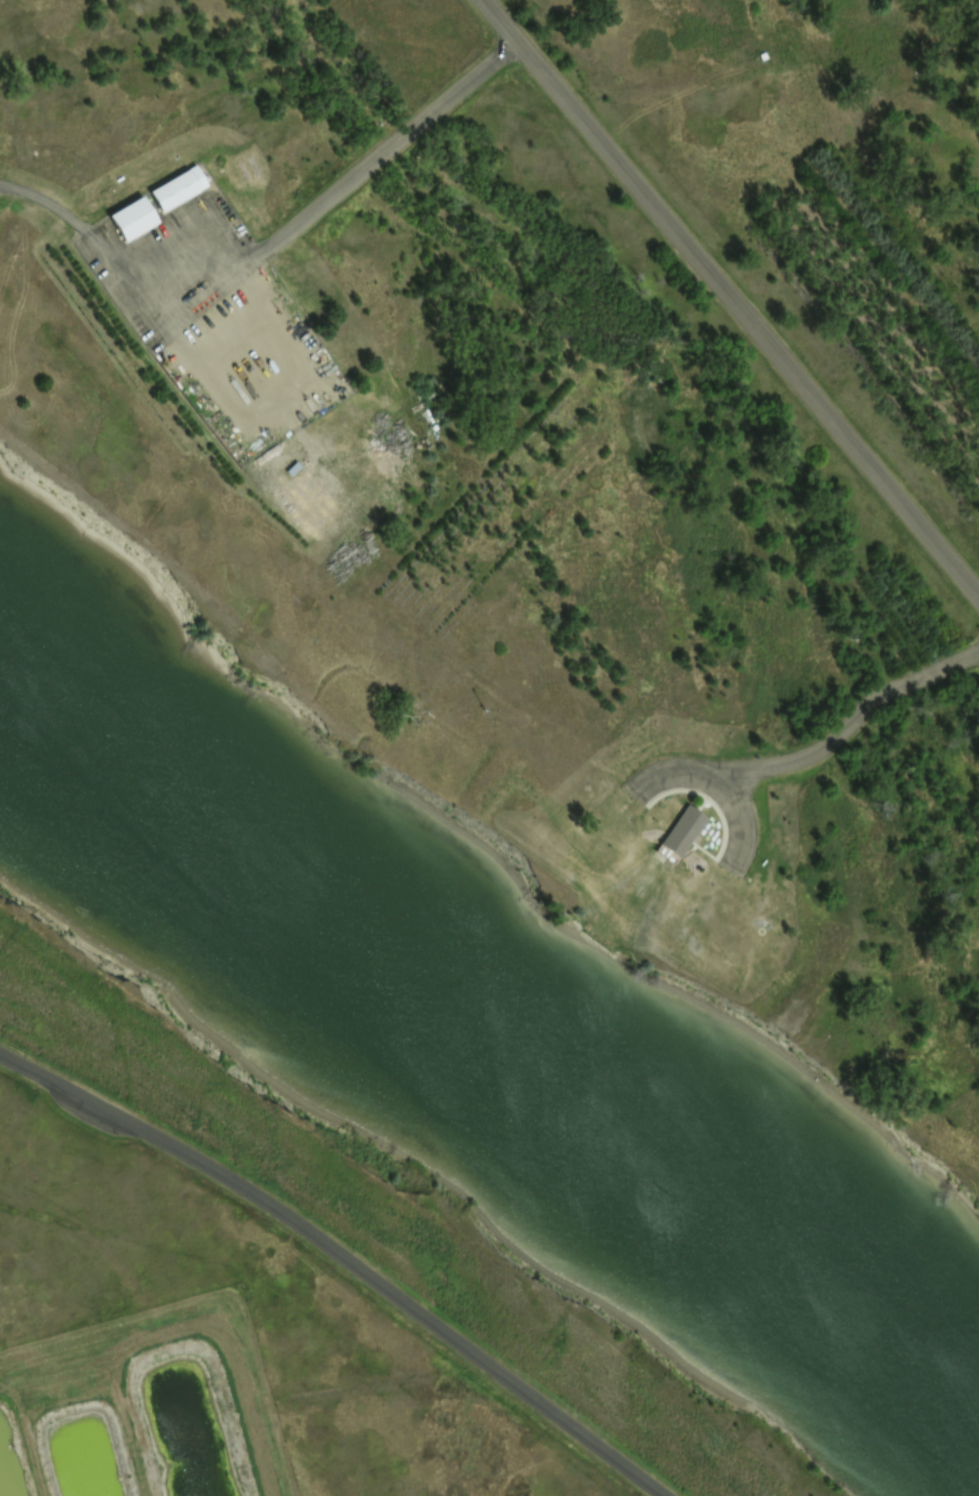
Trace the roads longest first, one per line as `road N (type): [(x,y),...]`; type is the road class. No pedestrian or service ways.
road 1 (residential): [(660,1495),(313,1231),(121,1114),(0,1052)]
road 2 (residential): [(483,0),(978,590)]

